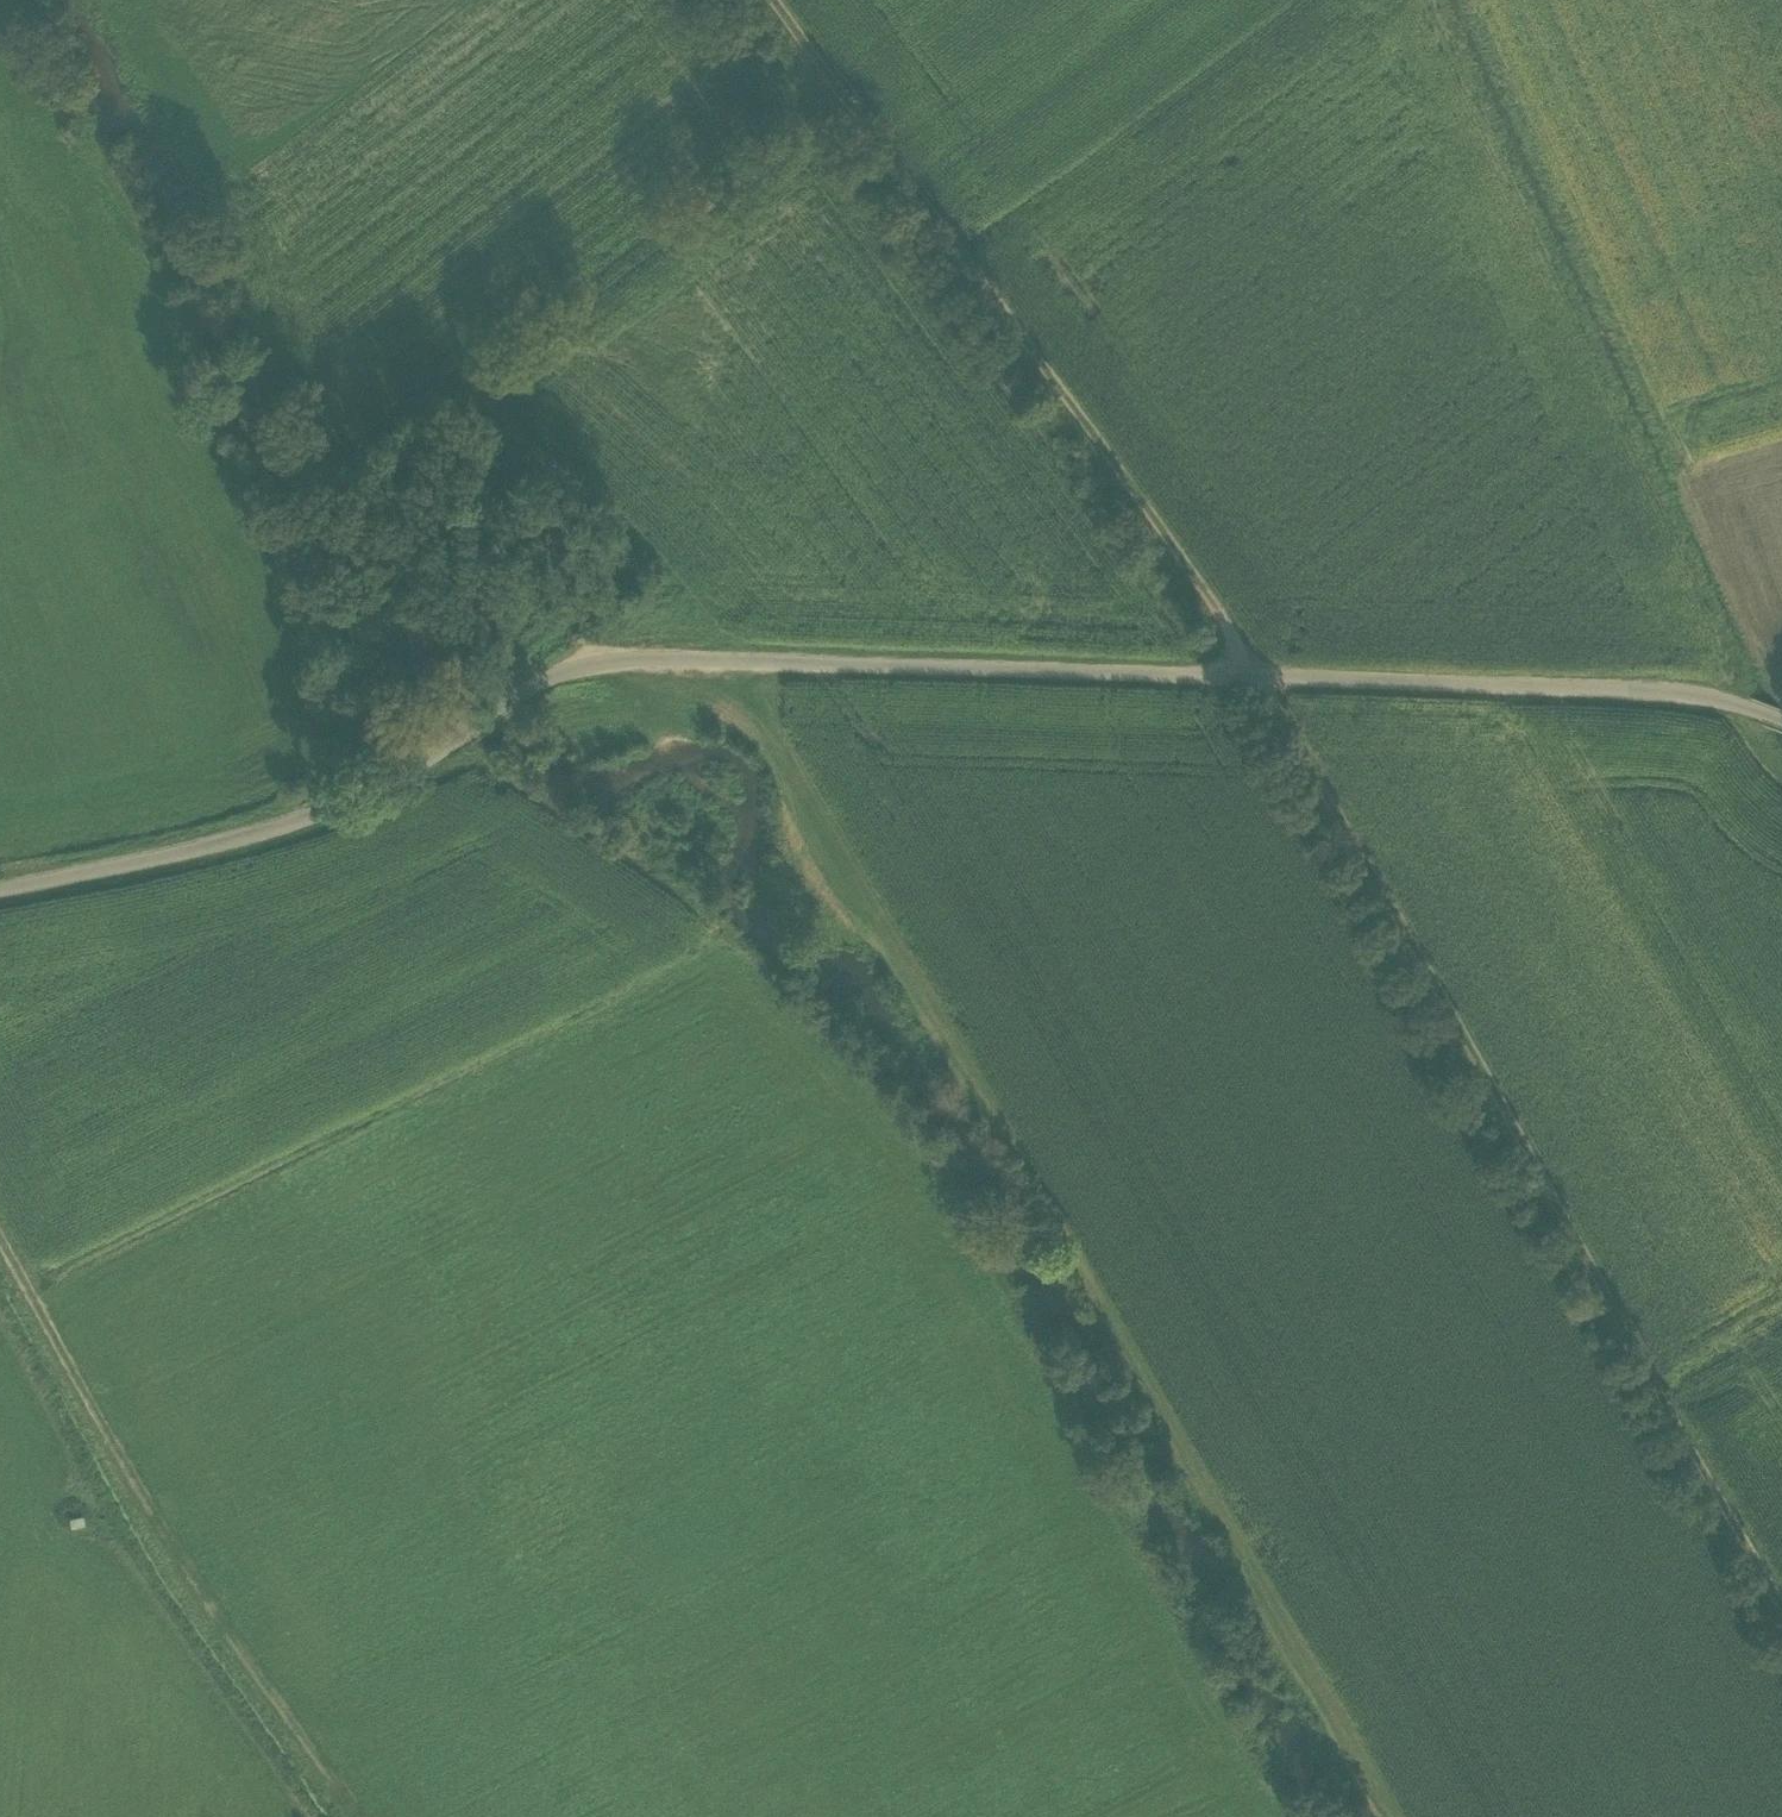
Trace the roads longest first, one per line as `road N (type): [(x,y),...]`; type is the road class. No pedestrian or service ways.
road 1 (track): [(770,0),(1254,676),(1781,1596)]
road 2 (unclassified): [(1781,724),(1681,697),(1254,676),(592,662),(511,696),(406,770),(325,806),(232,838),(0,887)]
road 3 (track): [(354,1816),(180,1568),(0,1236)]

